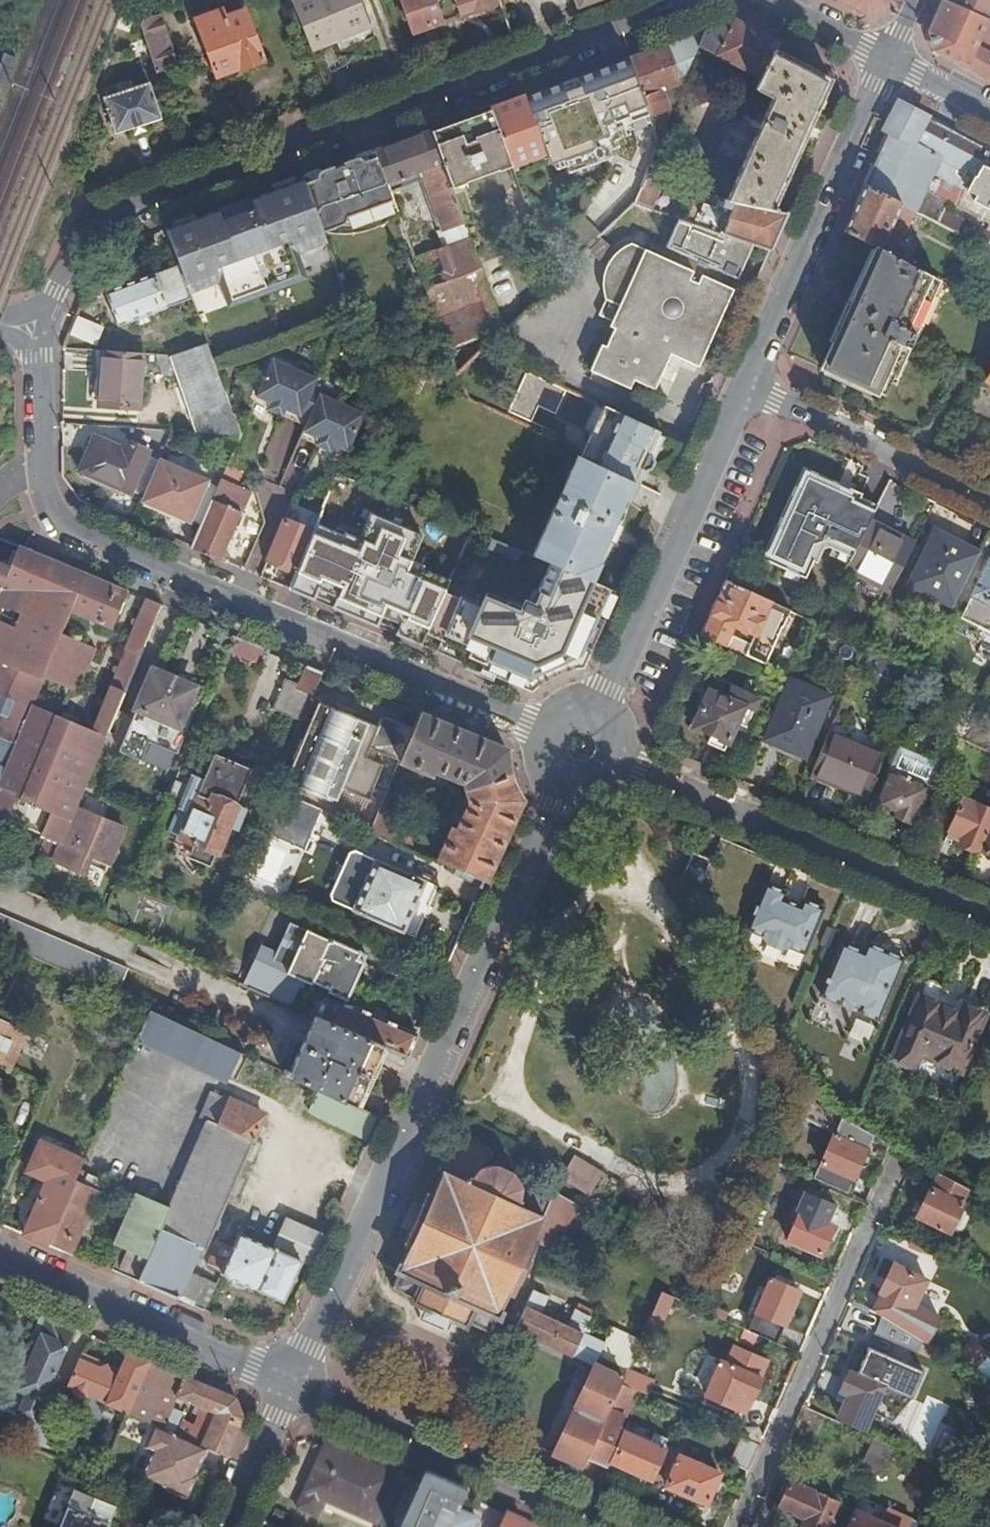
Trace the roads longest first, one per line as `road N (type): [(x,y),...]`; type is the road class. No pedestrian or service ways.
road 1 (residential): [(685,0),(116,211),(80,249),(36,325)]
road 2 (residential): [(36,325),(40,461),(49,507),(73,535),(544,730)]
road 3 (tertiary): [(568,785),(293,1386)]
road 4 (residential): [(989,918),(617,760)]
road 5 (tertiary): [(600,713),(746,382)]
road 6 (tertiary): [(746,382),(892,57)]
road 7 (residential): [(293,1386),(616,1526)]
road 8 (tertiary): [(0,1259),(293,1386)]
road 9 (residential): [(746,382),(989,505)]
road 10 (residential): [(293,1386),(228,1526)]
road 11 (residential): [(892,57),(785,0)]

